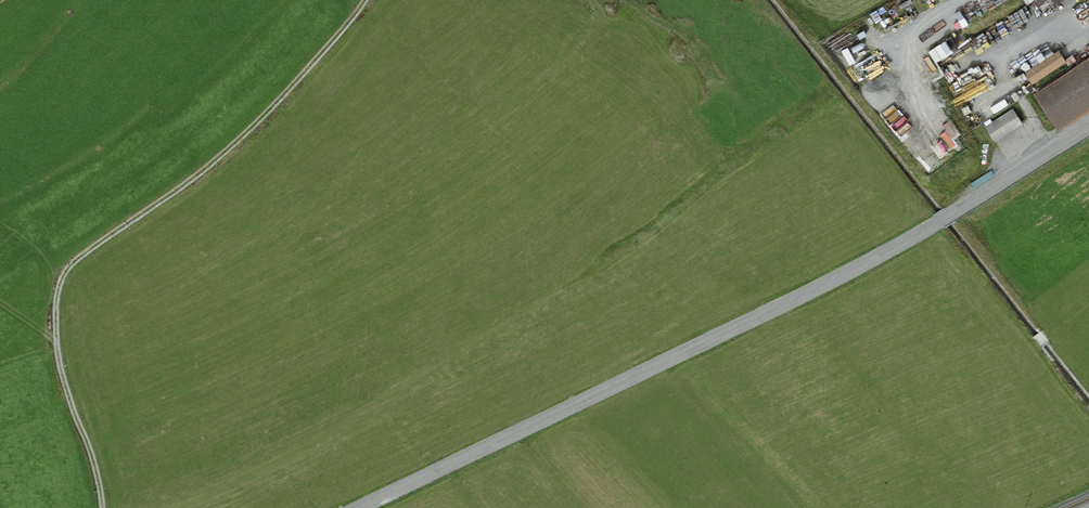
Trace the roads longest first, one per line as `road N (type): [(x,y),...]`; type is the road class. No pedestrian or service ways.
road 1 (tertiary): [(357,507),(818,286),(947,217),(1088,126)]
road 2 (track): [(103,507),(98,468),(61,368),(60,280),(83,254),(224,154),(364,0)]

